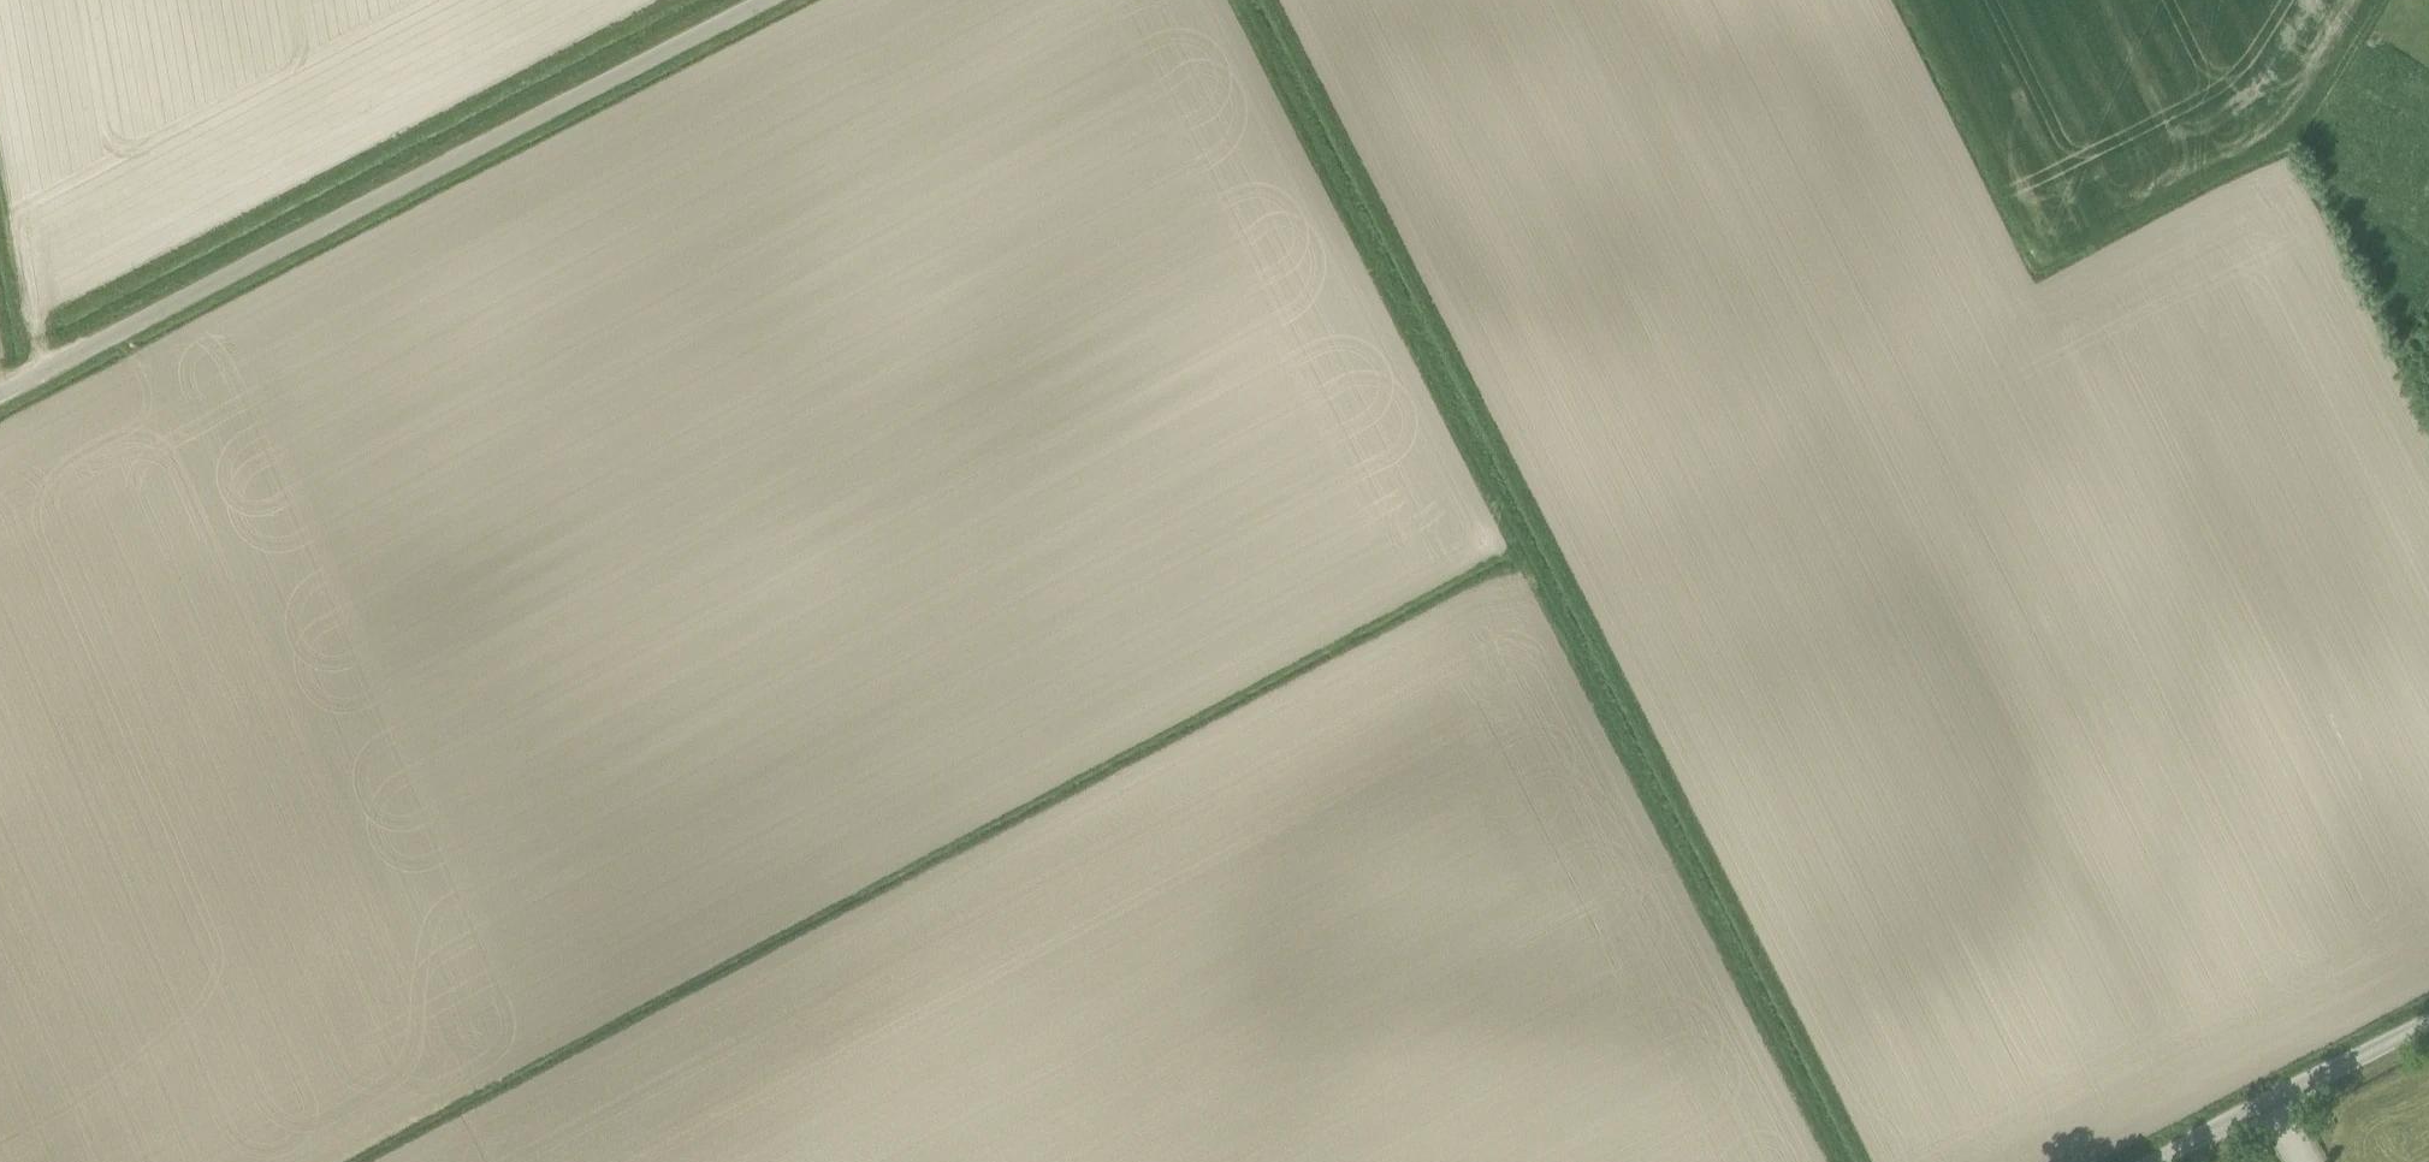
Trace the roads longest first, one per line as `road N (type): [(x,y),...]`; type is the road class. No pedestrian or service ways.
road 1 (unclassified): [(0,382),(756,0)]
road 2 (unclassified): [(2159,1161),(2428,1022)]

